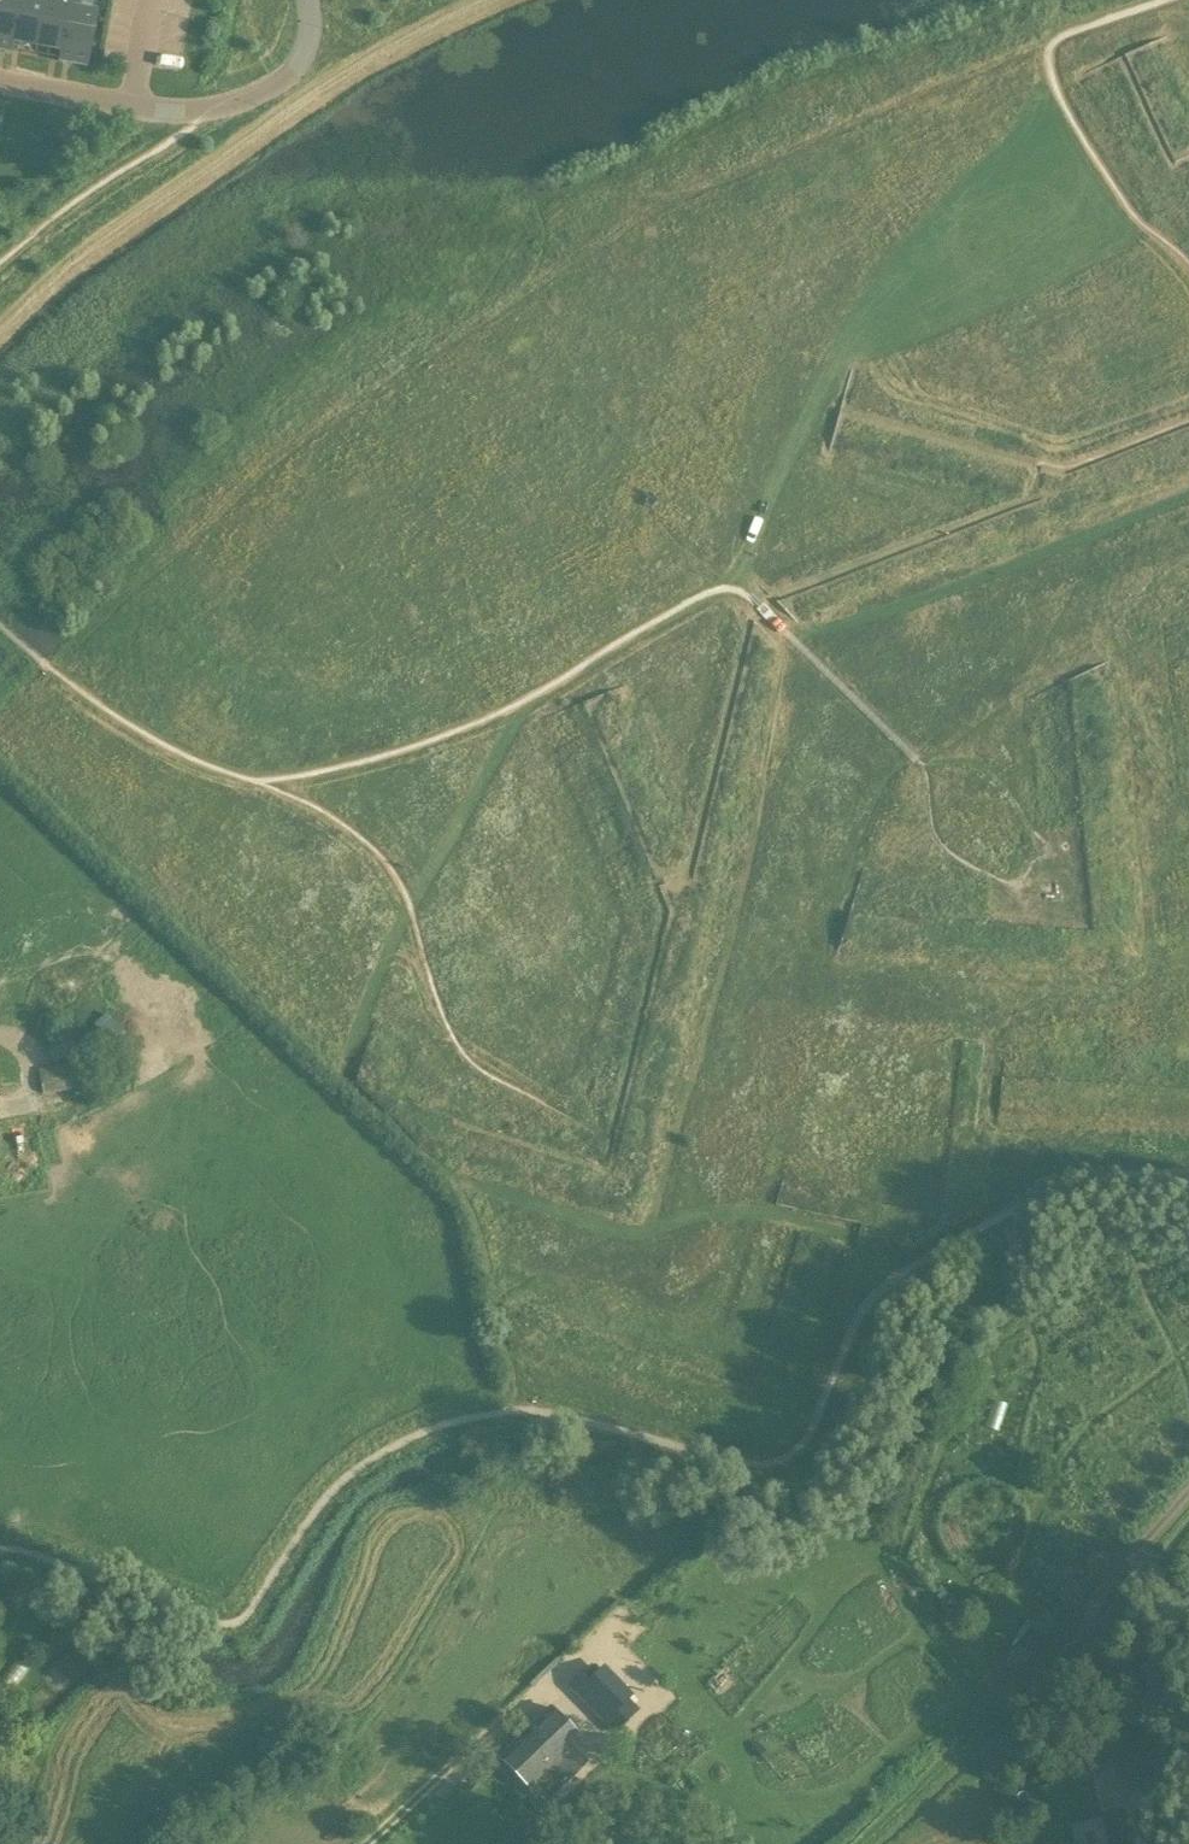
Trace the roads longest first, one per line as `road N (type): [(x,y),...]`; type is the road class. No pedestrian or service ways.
road 1 (residential): [(313,0),(314,49),(306,65),(273,93),(229,107),(156,110),(0,83)]

